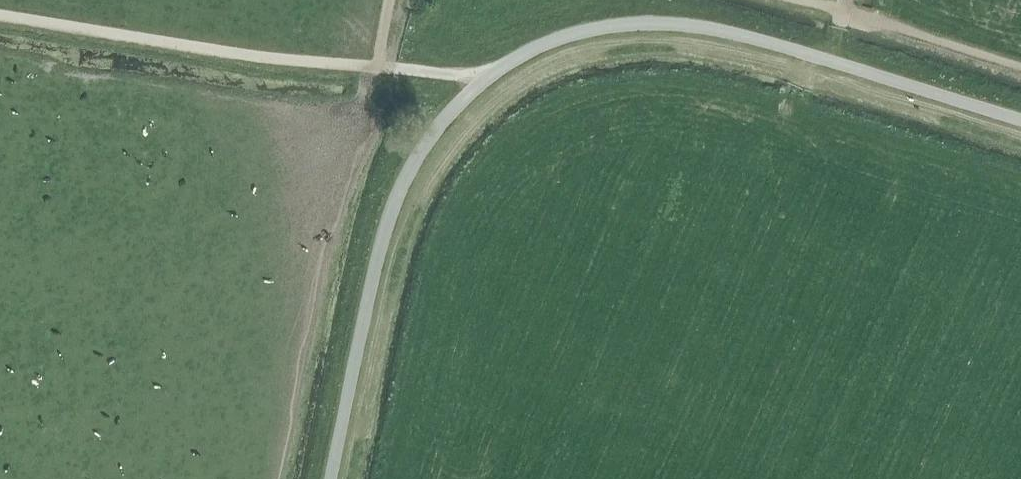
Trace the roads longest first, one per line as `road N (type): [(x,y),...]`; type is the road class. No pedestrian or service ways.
road 1 (unclassified): [(329,478),(400,187),(445,117),(522,54),(605,27),(702,28),(1020,120)]
road 2 (track): [(479,84),(0,14)]
road 3 (track): [(794,0),(1020,66)]

